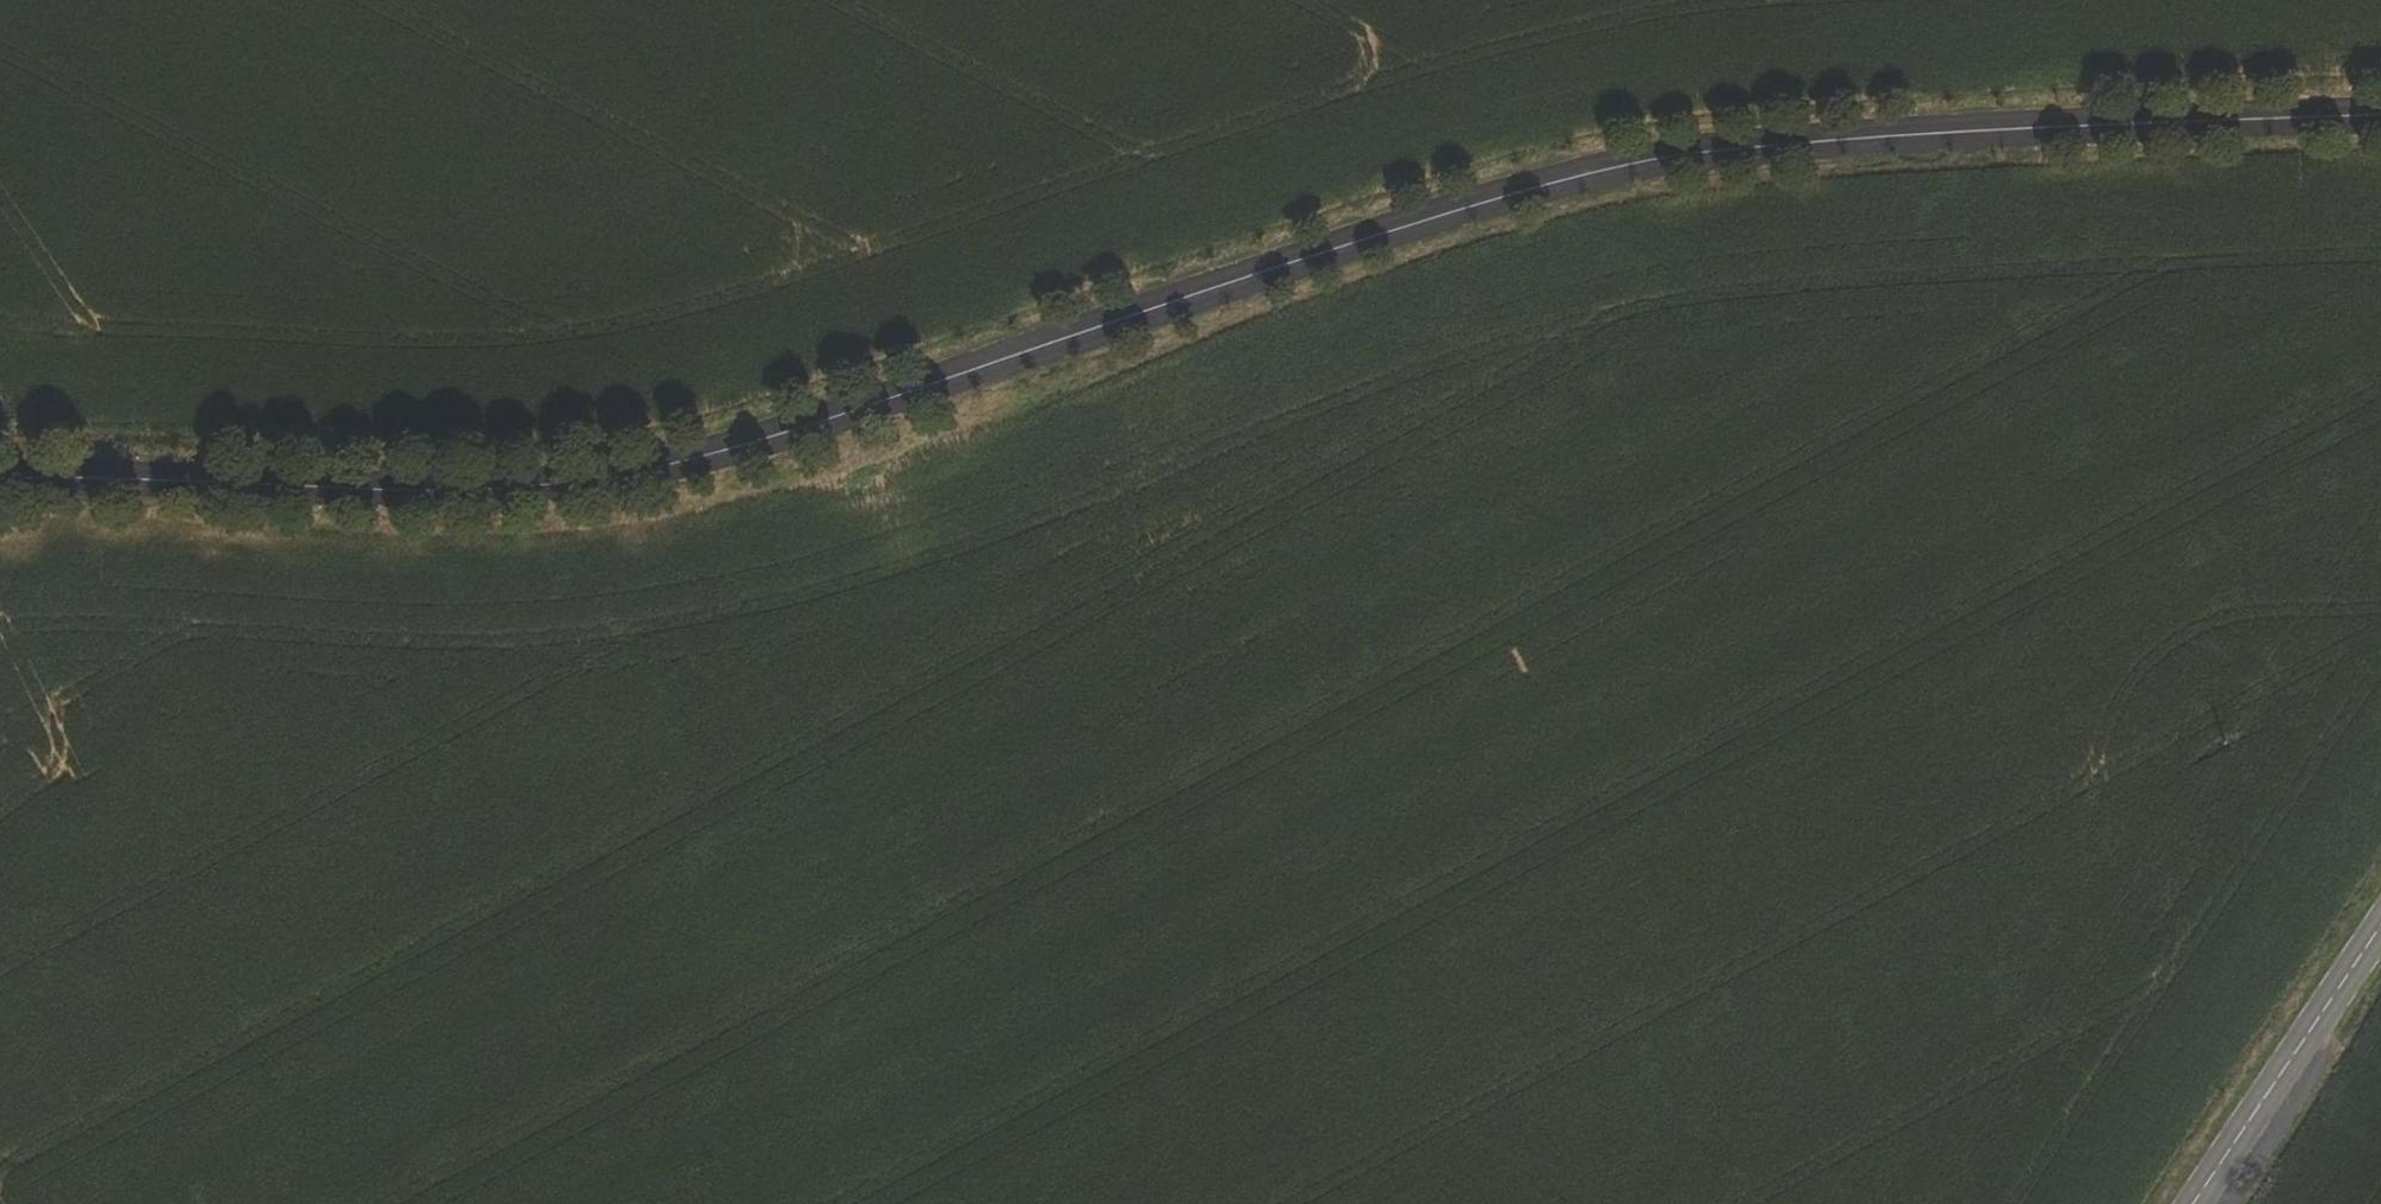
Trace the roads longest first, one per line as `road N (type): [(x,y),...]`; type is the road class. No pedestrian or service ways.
road 1 (tertiary): [(0,482),(470,491),(594,479),(732,450),(1417,223),(1646,163),(1969,132),(2380,116)]
road 2 (tertiary): [(2380,934),(2198,1203)]

